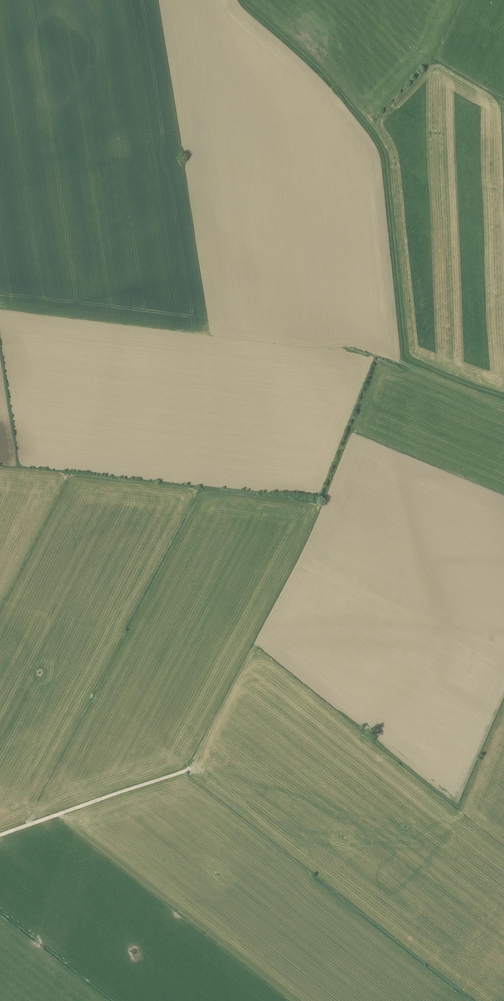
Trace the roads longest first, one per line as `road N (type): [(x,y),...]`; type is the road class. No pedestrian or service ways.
road 1 (track): [(238,0),(319,75),(379,153),(402,361),(503,410)]

